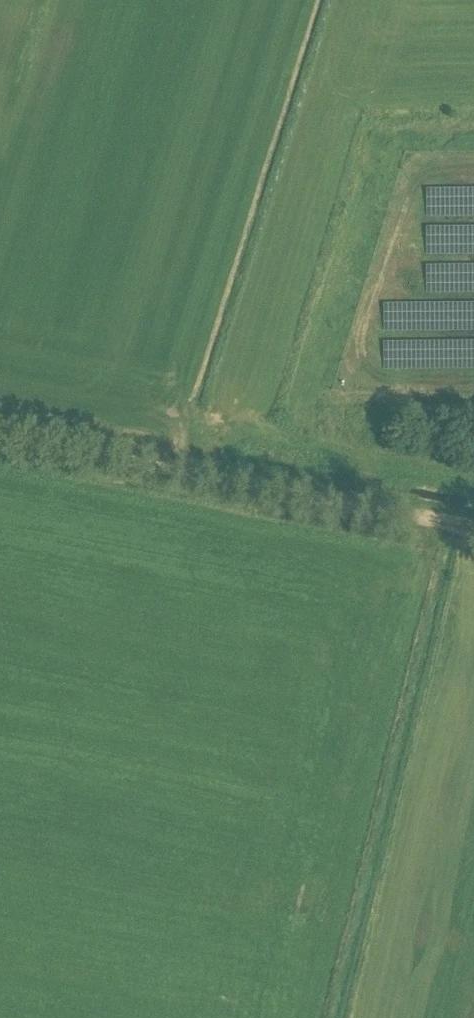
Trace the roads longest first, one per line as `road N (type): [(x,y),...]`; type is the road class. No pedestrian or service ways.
road 1 (track): [(473,527),(0,434)]

